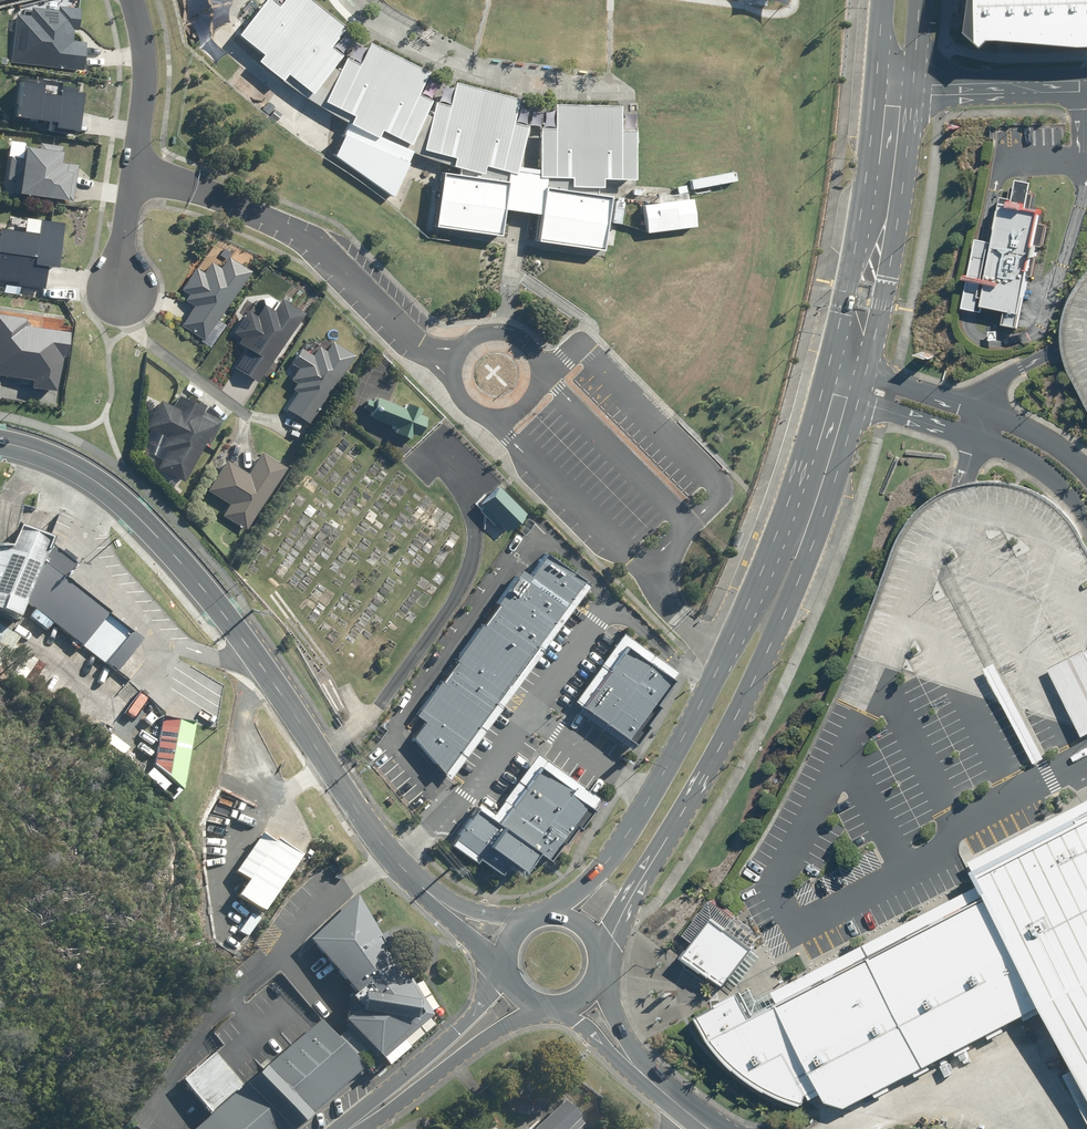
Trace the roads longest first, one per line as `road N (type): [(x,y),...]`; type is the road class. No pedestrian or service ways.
road 1 (secondary): [(918,92),(883,305),(839,470),(761,668),(599,967)]
road 2 (secondary): [(553,914),(612,853),(649,797),(770,561),(833,365),(877,89)]
road 3 (secondary): [(0,436),(91,473),(138,513),(429,893)]
road 4 (residential): [(112,292),(135,173),(145,58),(131,0)]
road 5 (secondary): [(539,1005),(352,1128)]
road 6 (secondary): [(351,1128),(508,975)]
road 7 (residential): [(1086,86),(918,92)]
road 8 (tertiary): [(650,1078),(552,1007)]
road 9 (tertiary): [(598,970),(650,1078)]

